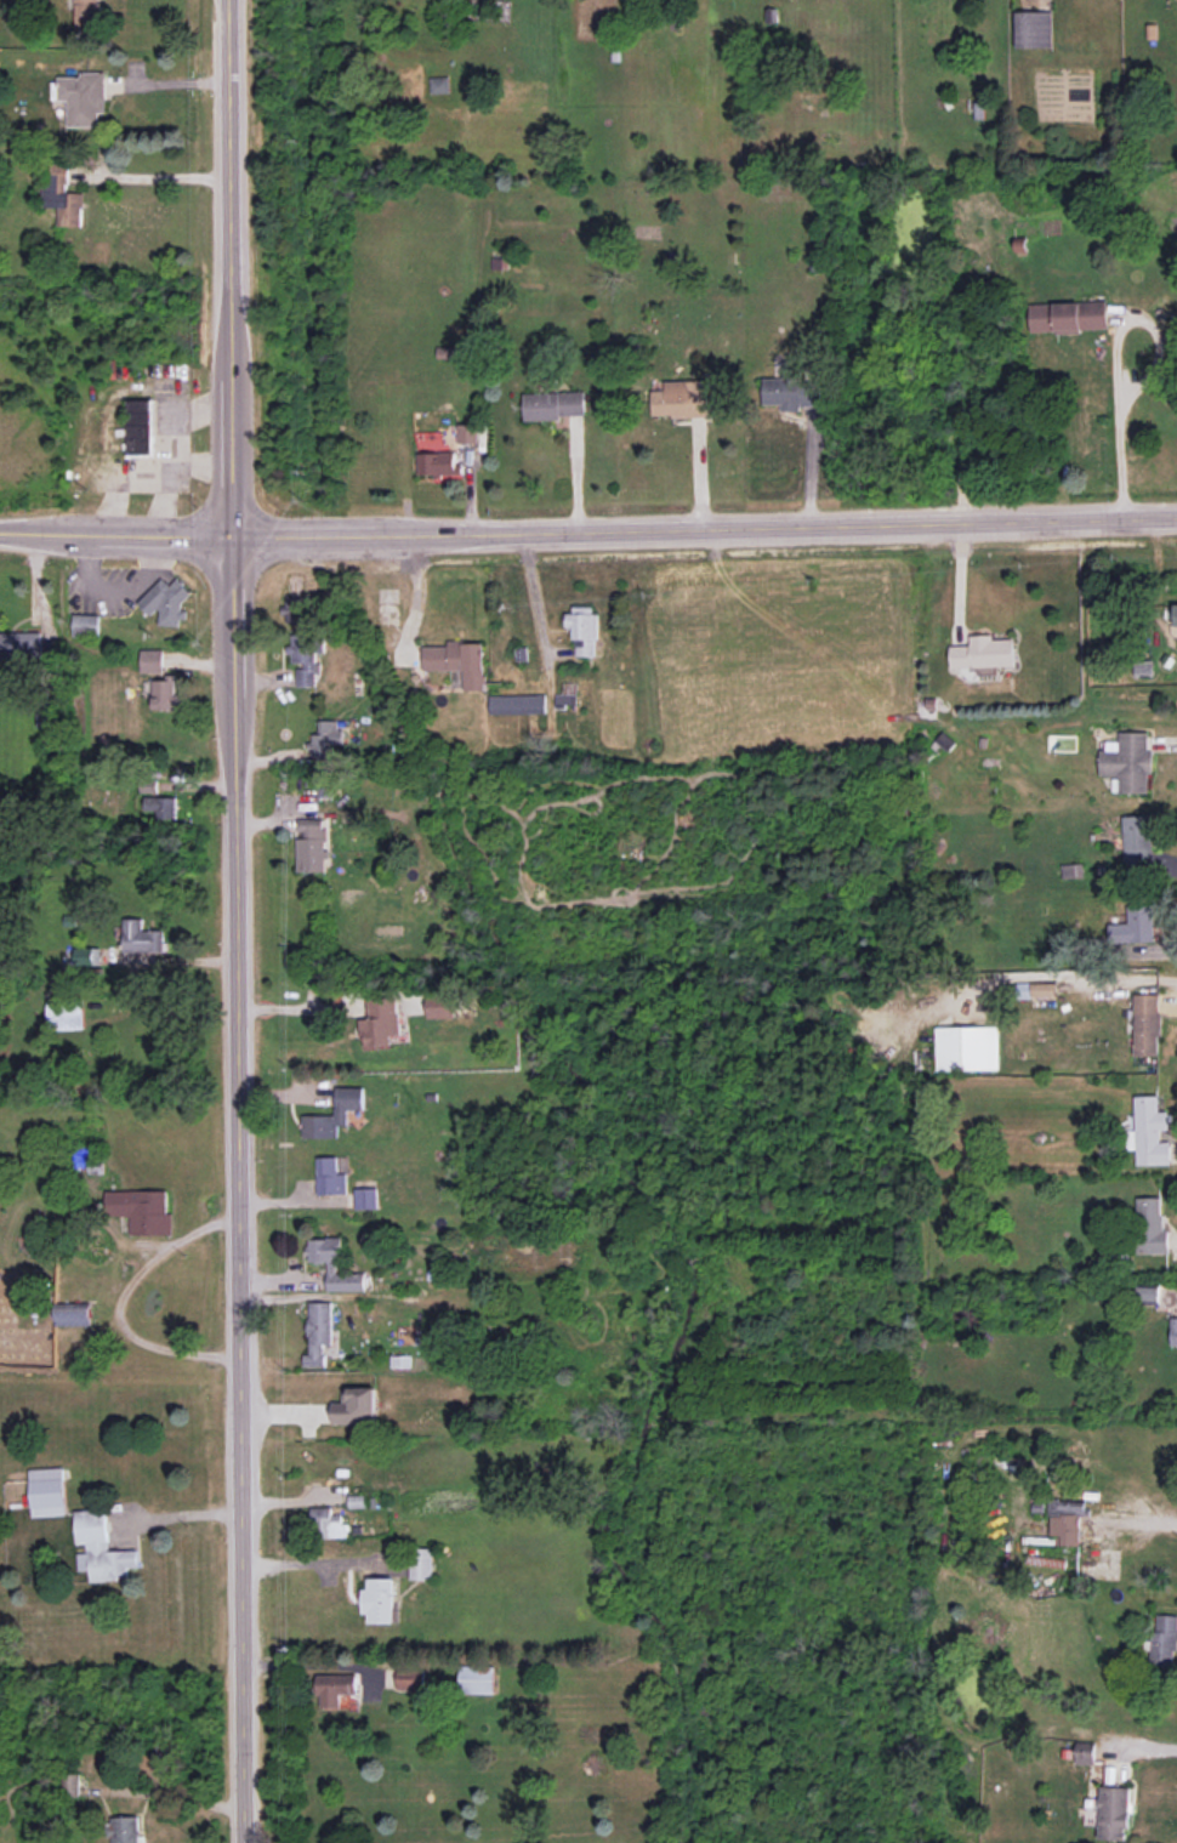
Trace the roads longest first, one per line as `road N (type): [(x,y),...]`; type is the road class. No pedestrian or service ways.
road 1 (tertiary): [(228,0),(243,1842)]
road 2 (tertiary): [(1176,517),(231,540),(0,533)]

